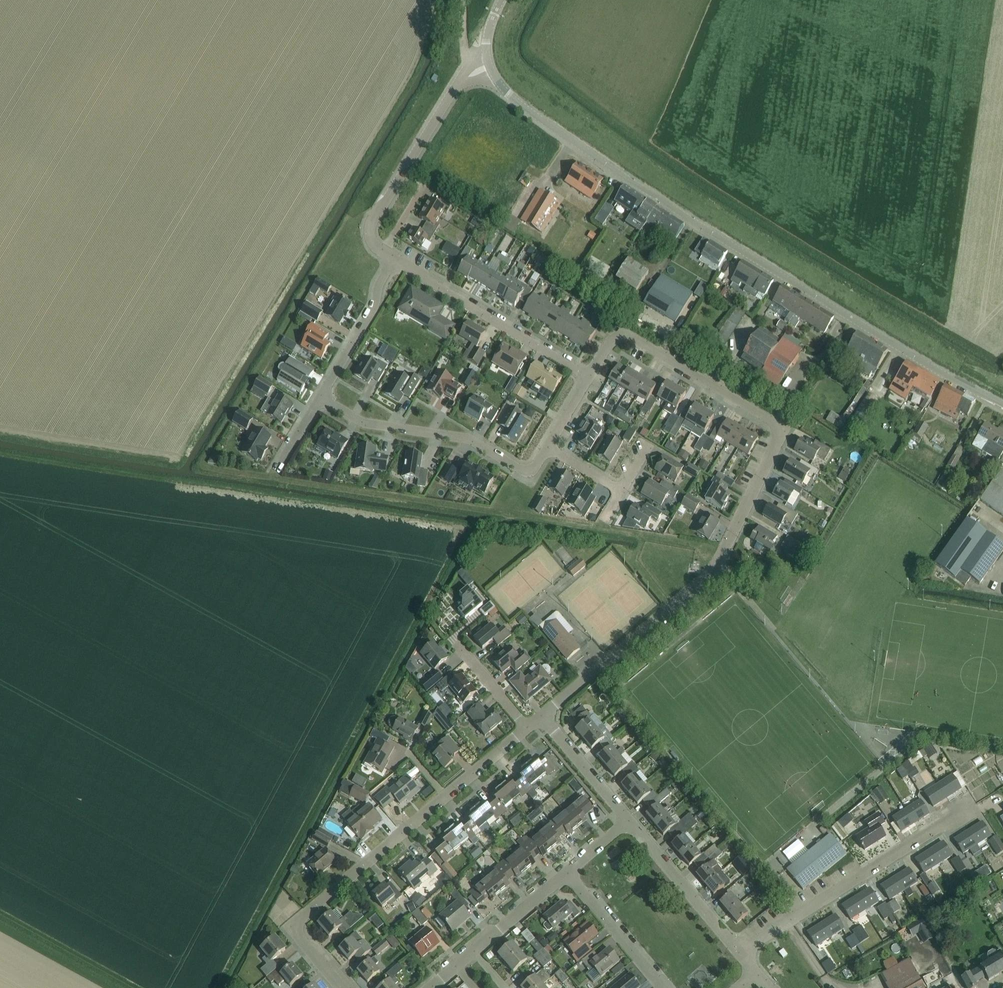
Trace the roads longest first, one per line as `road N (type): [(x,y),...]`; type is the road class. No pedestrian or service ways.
road 1 (residential): [(542,716),(706,579),(782,434),(780,424),(634,338),(609,342),(589,375)]
road 2 (tertiary): [(1002,405),(689,219),(508,95),(490,66)]
road 3 (residential): [(343,987),(291,926),(527,727)]
road 4 (residential): [(741,955),(971,810)]
road 5 (residential): [(320,398),(362,422),(465,437),(521,468),(537,465),(548,446)]
road 6 (residential): [(393,258),(372,238),(376,220),(460,79),(490,66)]
road 7 (residential): [(589,375),(393,258)]
road 8 (residential): [(741,955),(629,820)]
road 9 (residential): [(320,398),(393,258)]
road 10 (residential): [(663,987),(568,873)]
road 11 (residential): [(629,820),(542,716)]
road 12 (residential): [(475,951),(568,873)]

